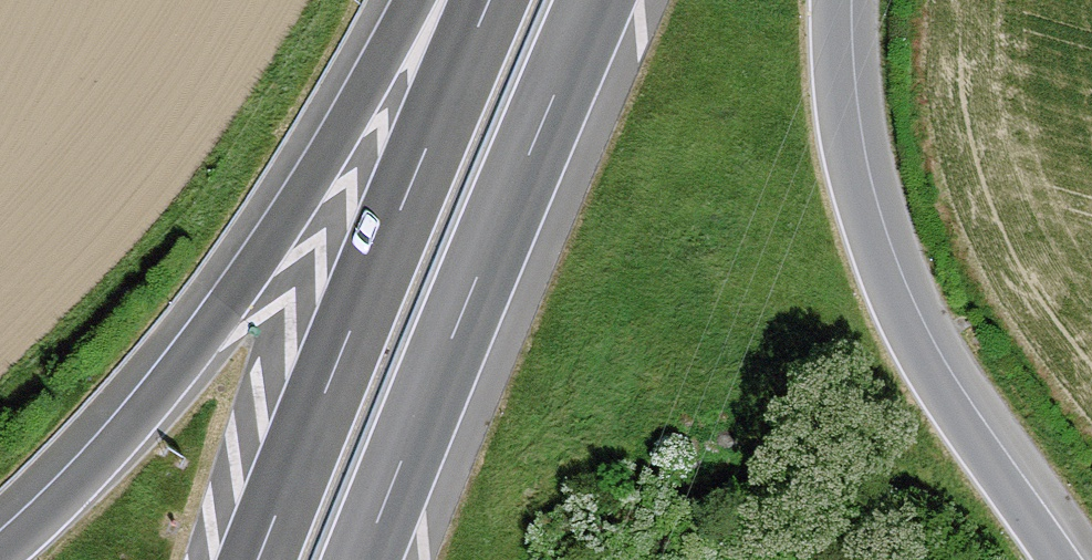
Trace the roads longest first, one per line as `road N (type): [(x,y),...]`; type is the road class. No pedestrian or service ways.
road 1 (motorway): [(422,0),(195,349),(79,484),(0,557)]
road 2 (motorway): [(1059,559),(938,389),(878,268),(845,155),(833,0)]
road 3 (motorway): [(362,559),(596,0)]
road 4 (motorway): [(489,0),(258,559)]

